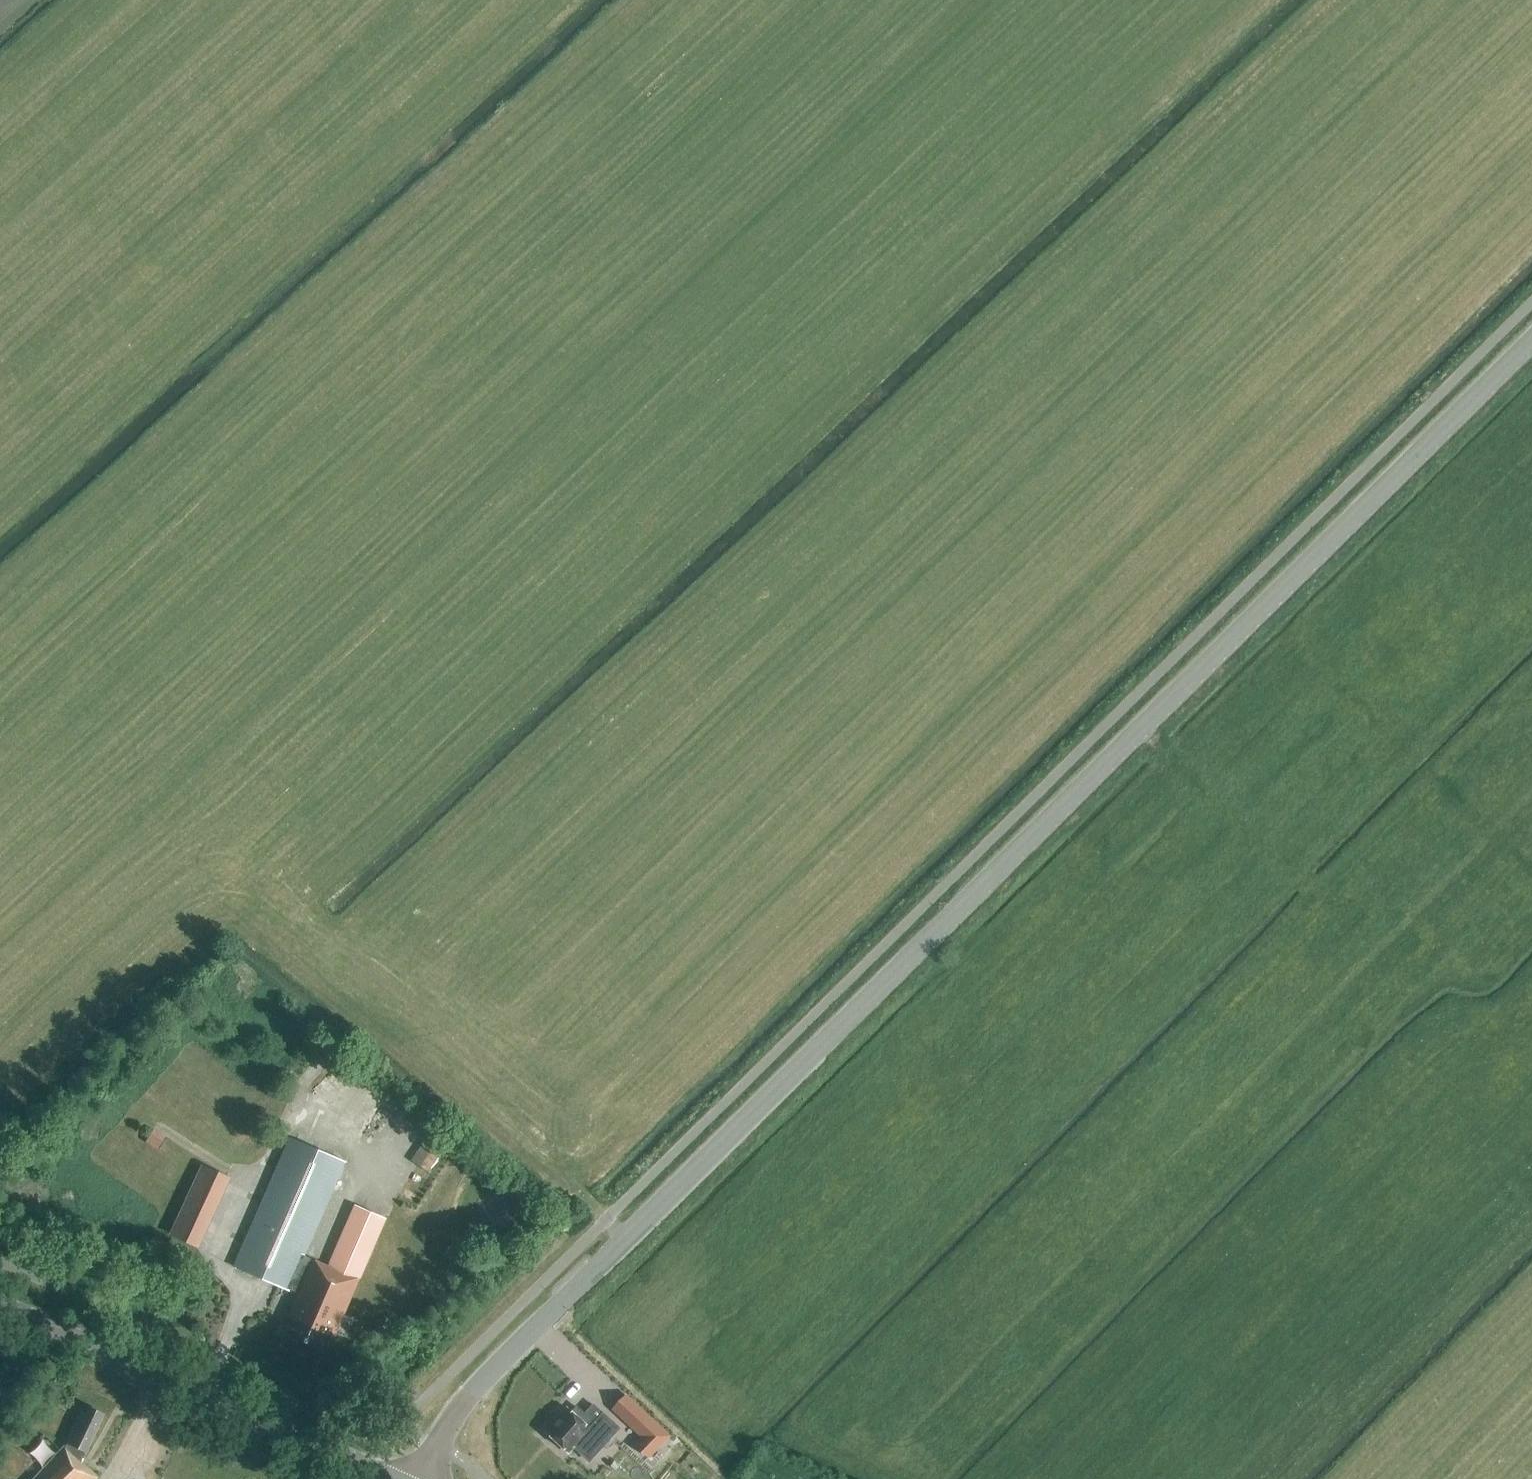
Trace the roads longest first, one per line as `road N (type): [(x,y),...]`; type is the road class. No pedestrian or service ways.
road 1 (tertiary): [(427,1478),(461,1406),(511,1348),(1531,349)]
road 2 (secondary): [(0,1305),(390,1478)]

